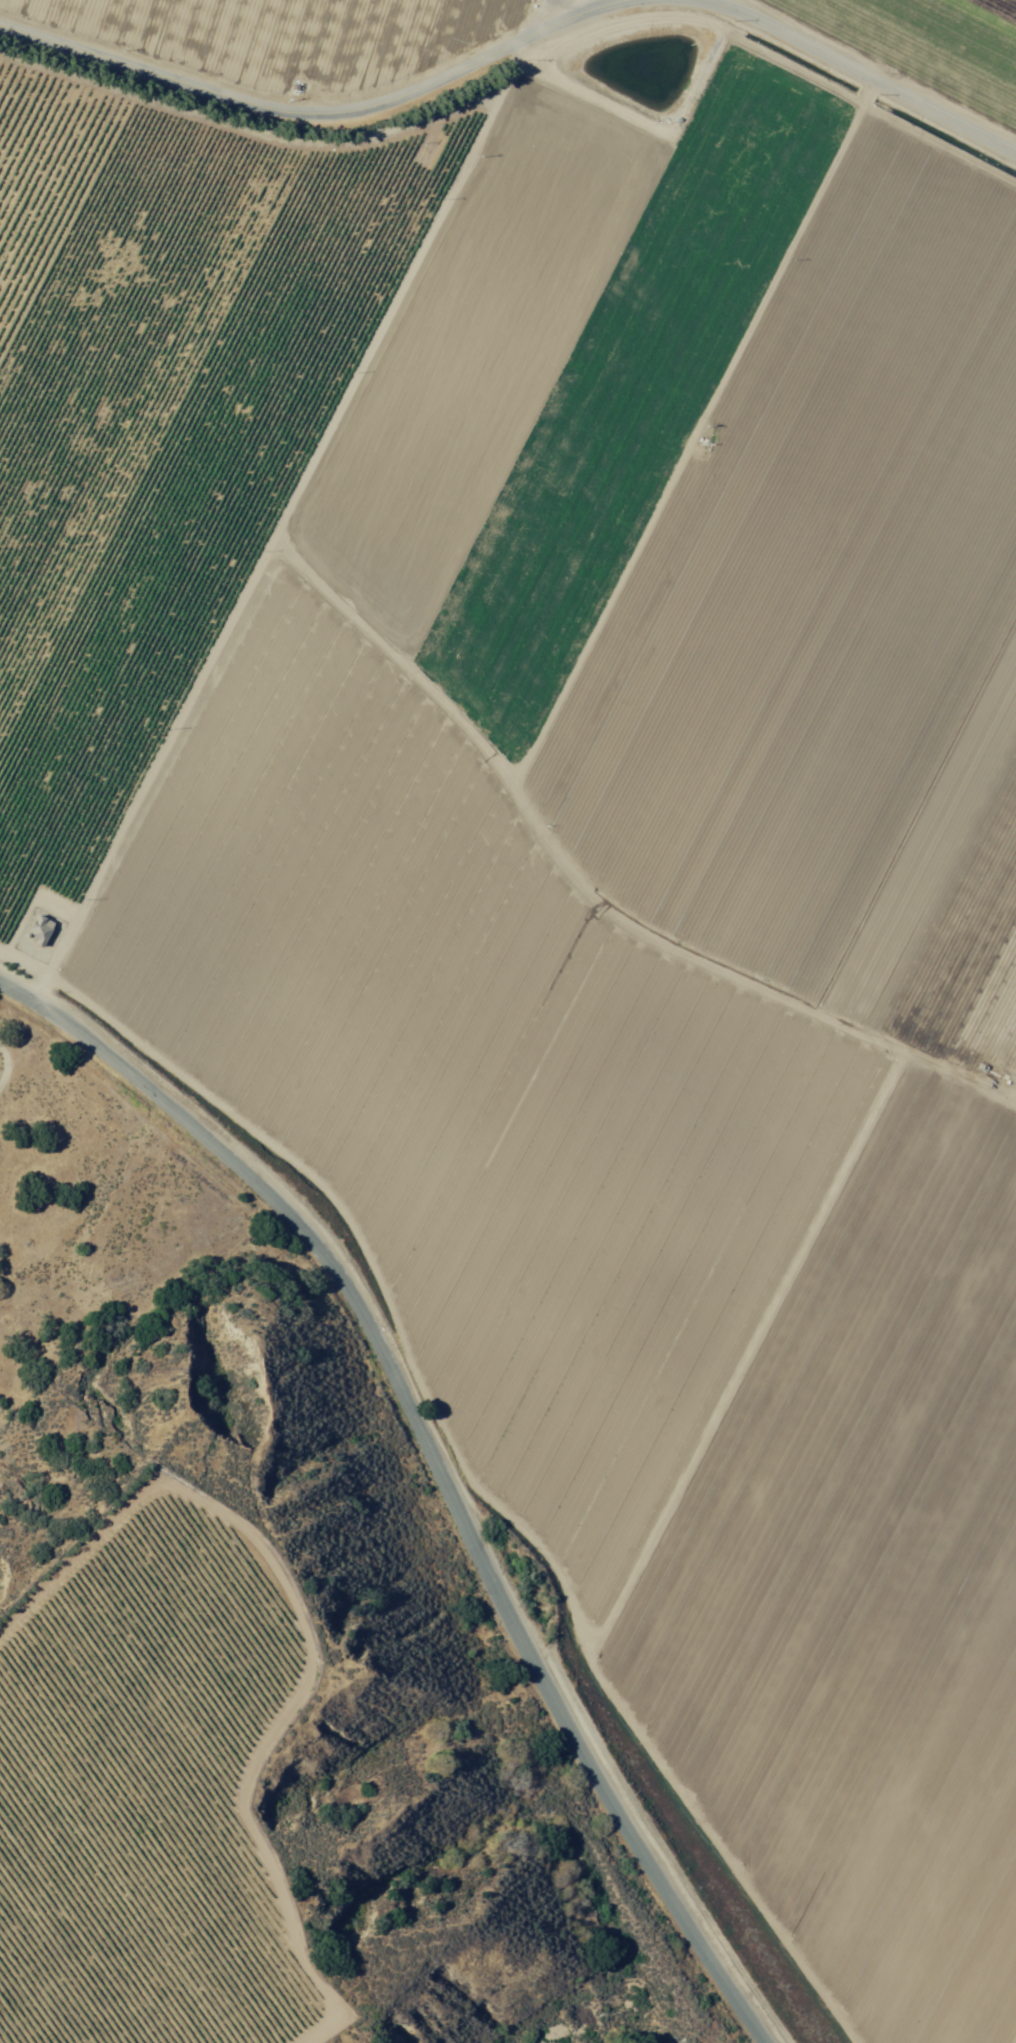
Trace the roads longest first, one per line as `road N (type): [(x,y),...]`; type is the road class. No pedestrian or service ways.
road 1 (tertiary): [(766,2042),(594,1760),(362,1307),(326,1255),(266,1191),(100,1049),(0,983)]
road 2 (secondary): [(1015,155),(723,6),(613,7),(378,107),(323,115),(268,108),(0,26)]

